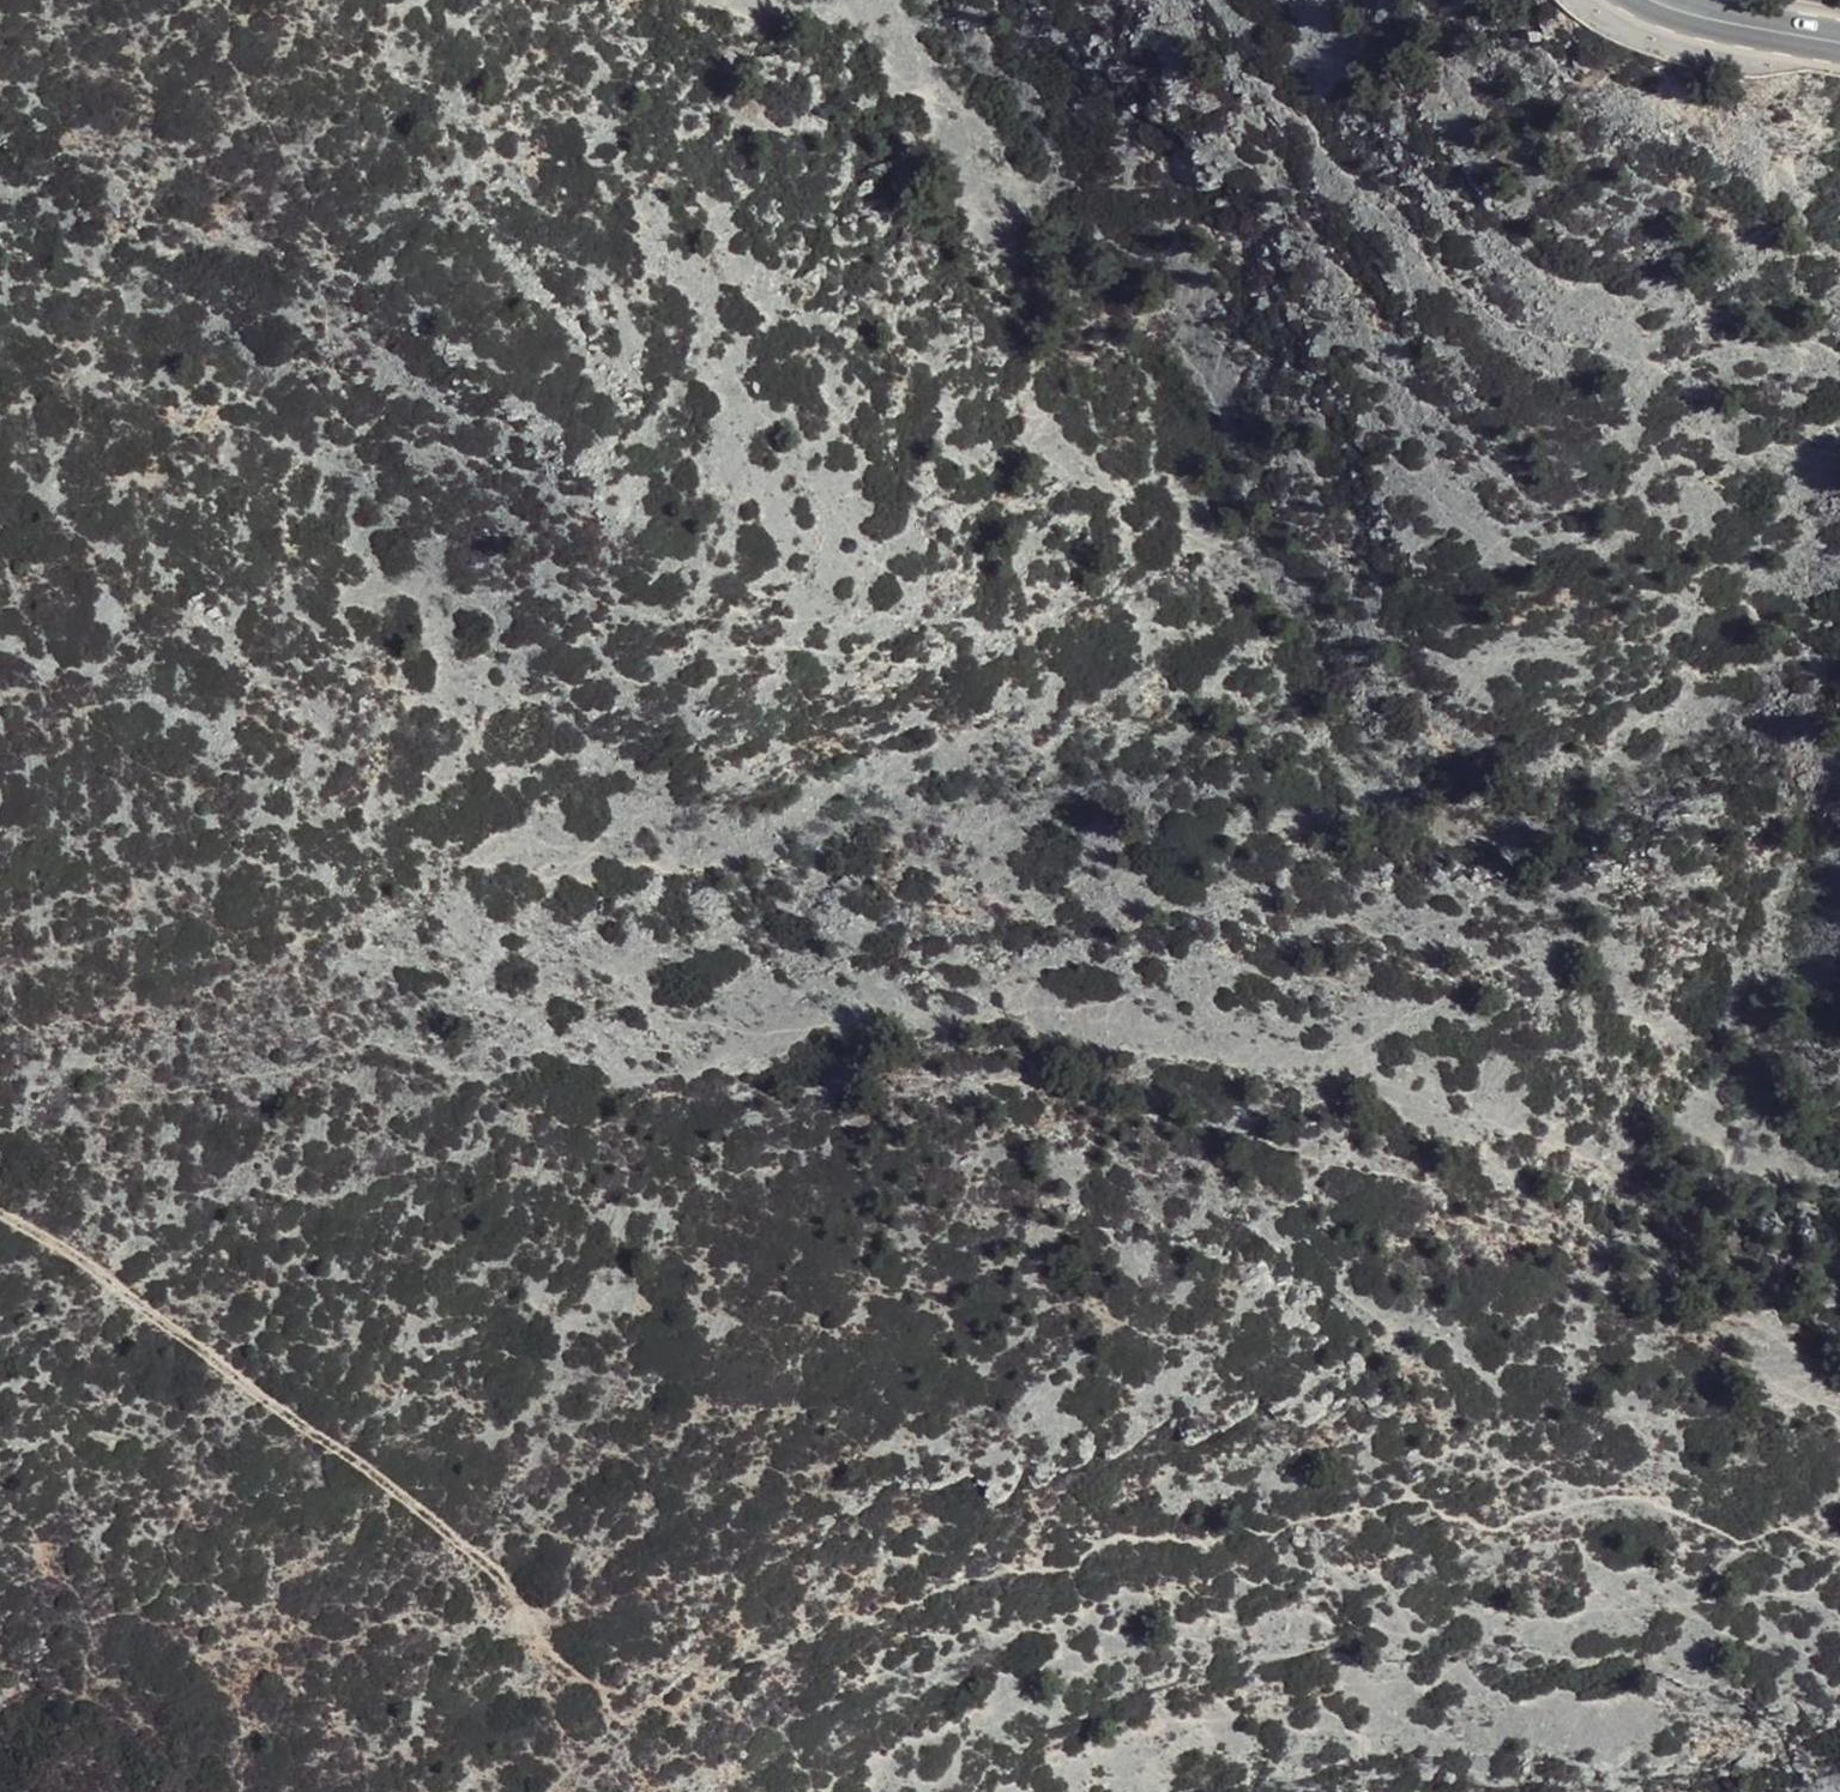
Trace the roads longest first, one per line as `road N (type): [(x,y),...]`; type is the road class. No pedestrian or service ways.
road 1 (track): [(0,1213),(441,1527),(552,1646)]
road 2 (primary): [(1839,45),(1666,0)]

